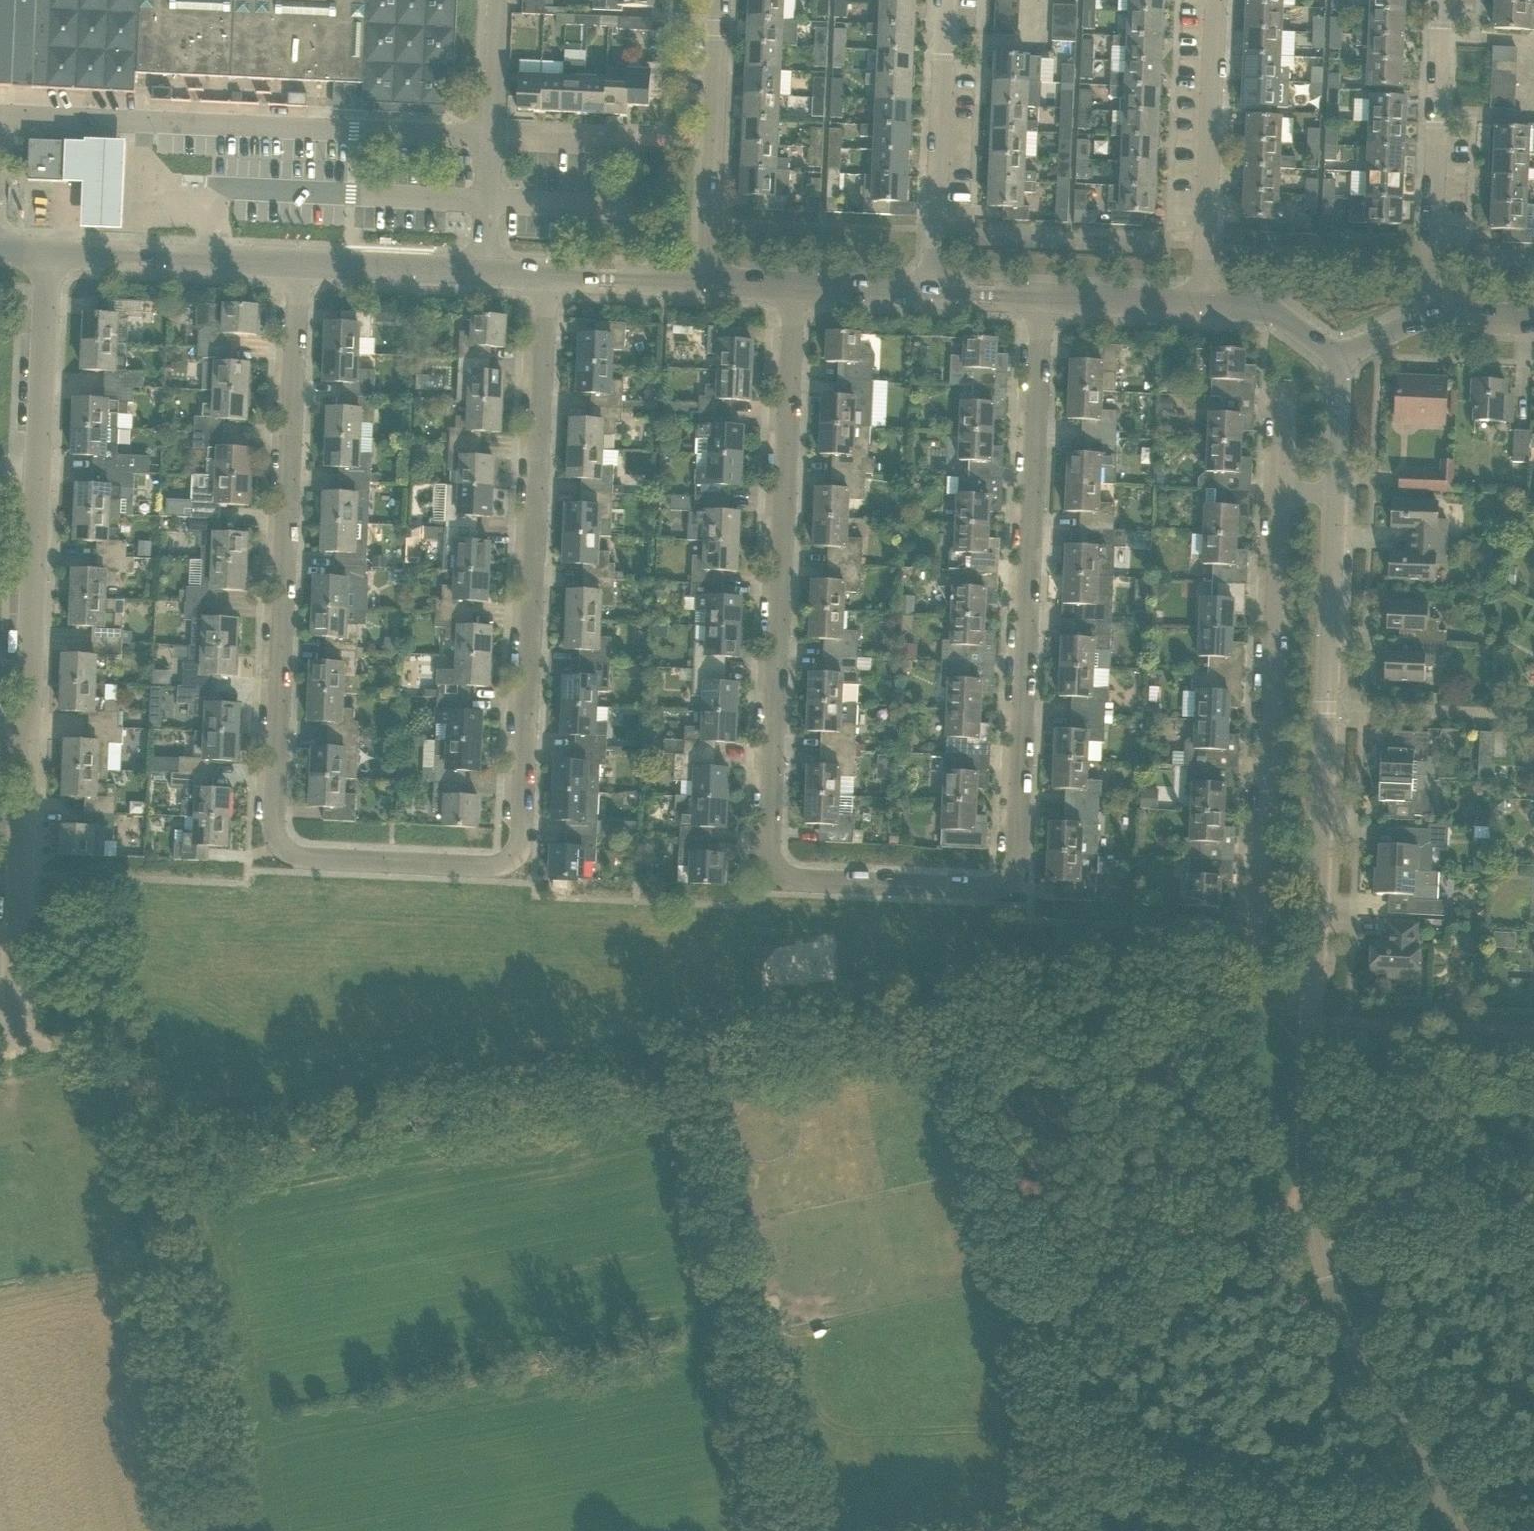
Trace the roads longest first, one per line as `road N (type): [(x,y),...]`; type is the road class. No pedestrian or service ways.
road 1 (unclassified): [(546,274),(519,844),(505,865),(489,867),(299,859),(277,849),(272,827),(306,263)]
road 2 (unclassified): [(1043,298),(1016,868),(1003,884),(981,889),(798,880),(778,872),(770,850),(787,285)]
road 3 (unclassified): [(1459,1530),(1346,1332),(1307,1199),(1337,497)]
road 4 (unclassified): [(146,1171),(123,1058),(104,1038),(14,1050),(23,750)]
road 5 (unclassified): [(1260,931),(1281,496)]
road 6 (track): [(217,1530),(146,1171)]
road 7 (track): [(1307,1199),(1296,1200),(1288,1214),(1290,1262),(1390,1530)]
road 8 (residential): [(1444,0),(1427,324)]
road 9 (track): [(1378,1500),(1213,1480),(1062,1439)]
road 10 (residential): [(1207,305),(1216,0)]
road 11 (residential): [(939,293),(950,0)]
road 12 (residential): [(705,282),(716,0)]
road 13 (residential): [(23,750),(33,472)]
road 14 (tertiary): [(306,263),(42,250)]
road 15 (tertiary): [(546,274),(306,263)]
road 16 (residential): [(33,472),(42,250)]
road 17 (residential): [(658,144),(493,137)]
road 18 (tertiary): [(1207,305),(1043,298)]
road 19 (tertiary): [(705,282),(546,274)]
road 20 (tertiary): [(1347,356),(1265,309),(1207,305)]
road 21 (tertiary): [(939,293),(787,285)]
road 22 (unclassified): [(1337,497),(1347,356)]

